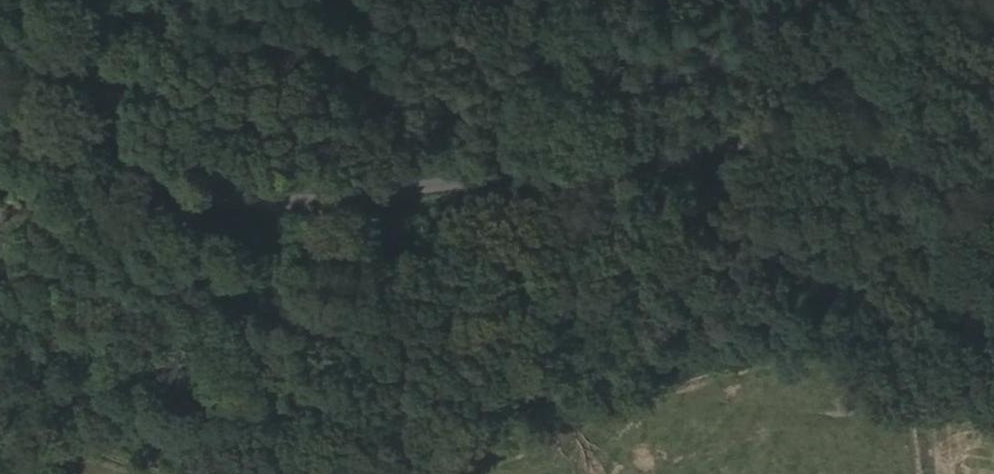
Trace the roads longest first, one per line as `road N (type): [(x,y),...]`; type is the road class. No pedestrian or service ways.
road 1 (unclassified): [(89,0),(127,121),(242,178),(585,155),(993,182)]
road 2 (track): [(993,350),(780,344),(615,386),(428,473)]
road 3 (track): [(217,473),(64,418),(0,375)]

